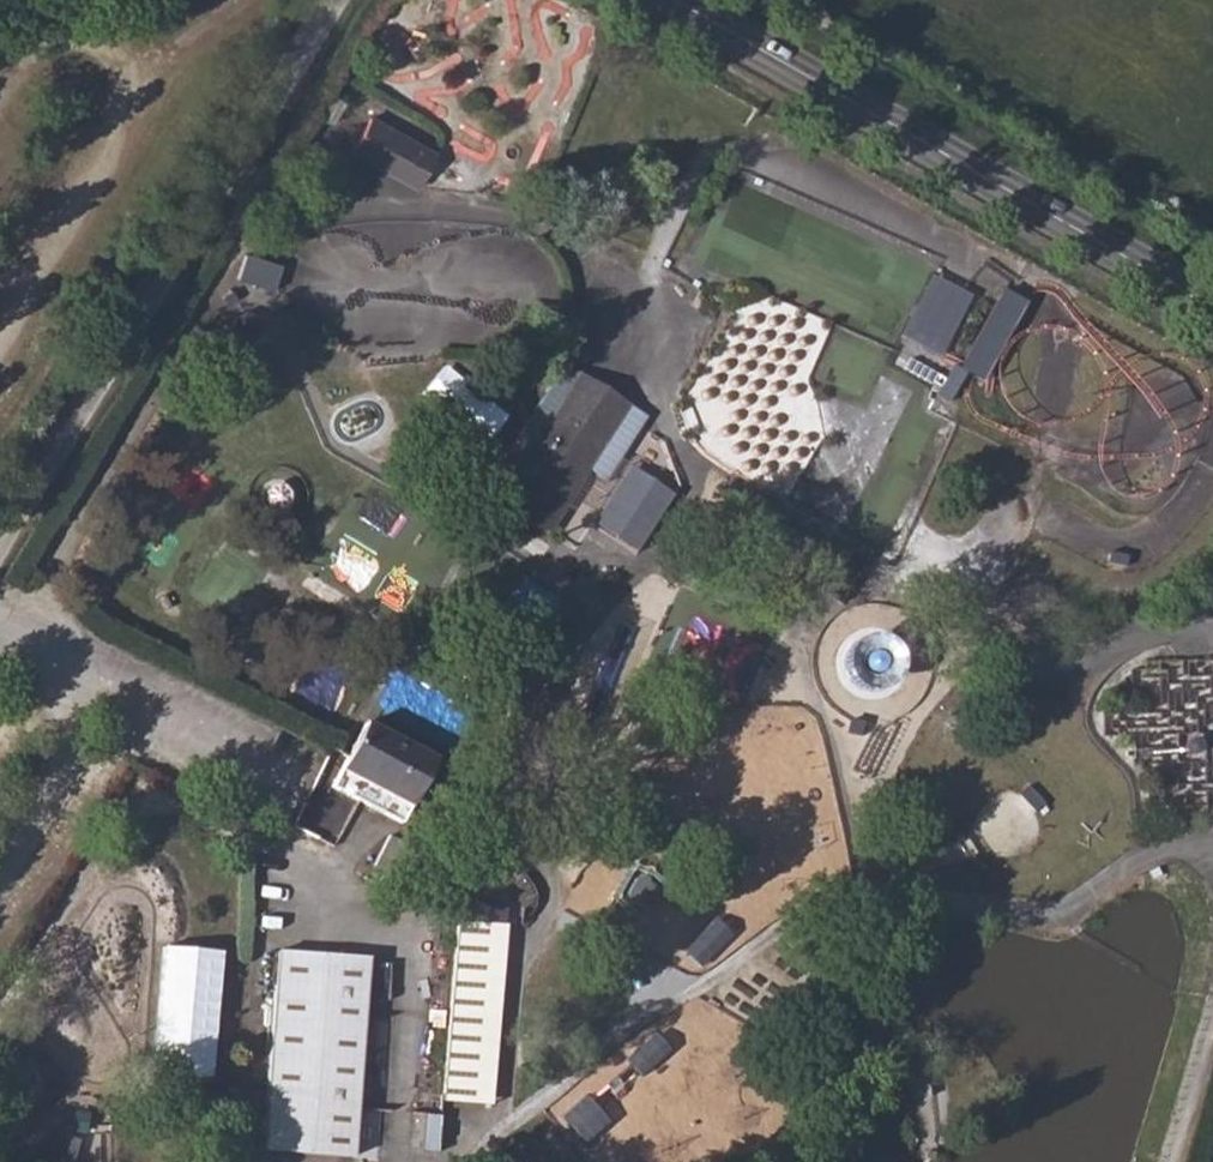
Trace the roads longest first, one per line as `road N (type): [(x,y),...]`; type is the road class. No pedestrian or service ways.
road 1 (unclassified): [(0,551),(340,0)]
road 2 (secondary): [(675,0),(1212,309)]

